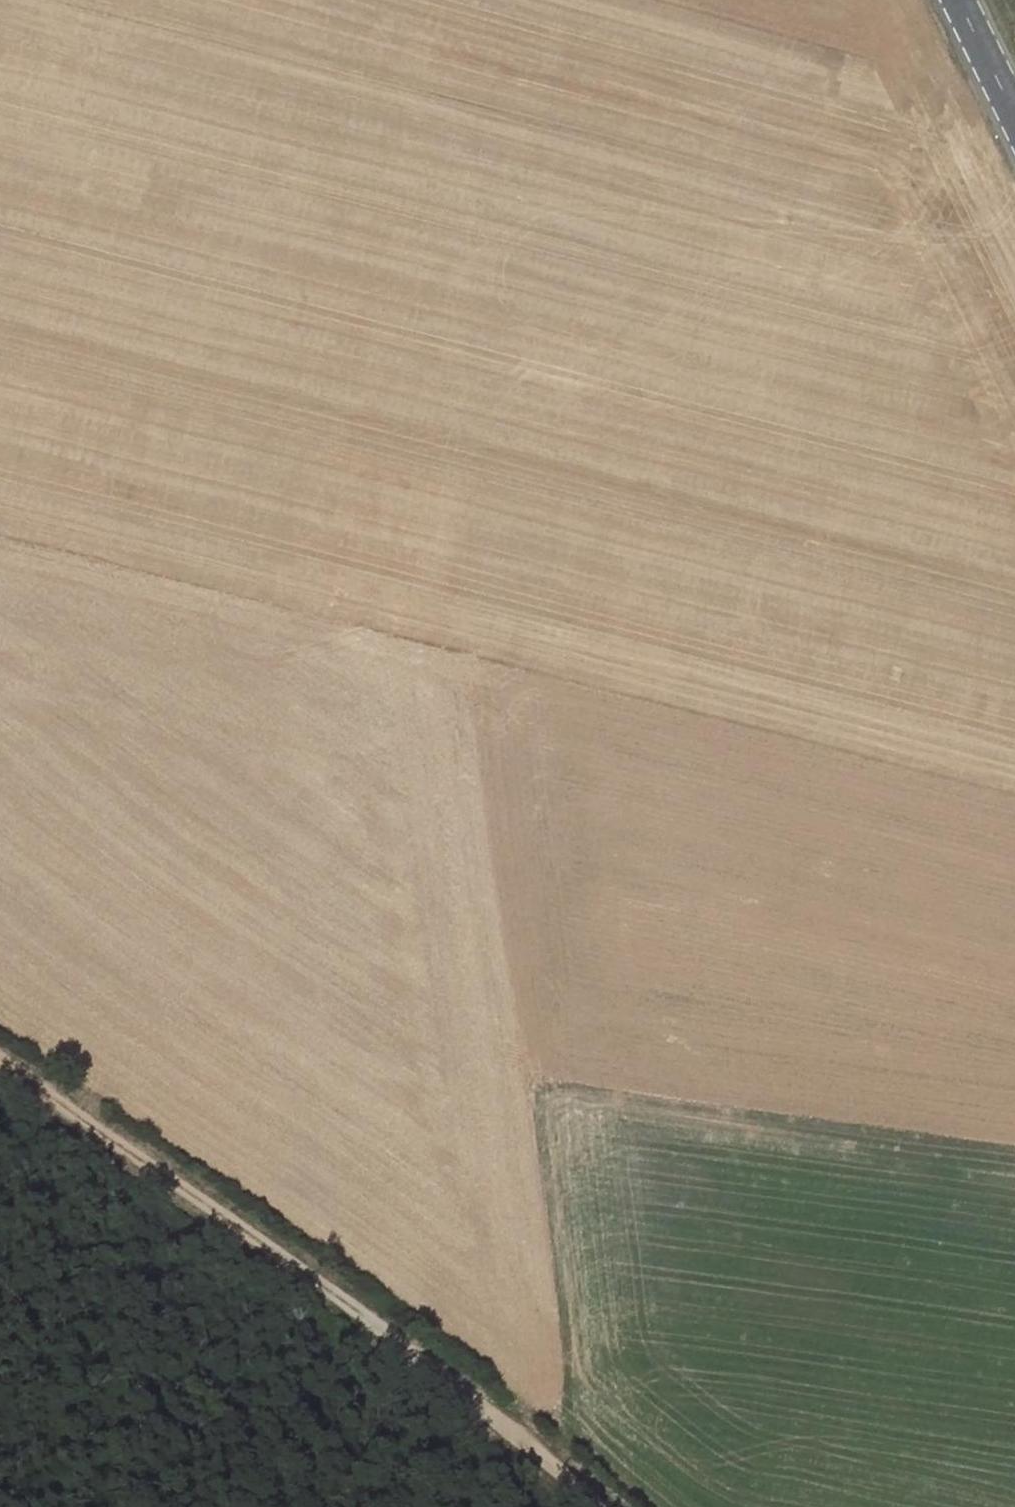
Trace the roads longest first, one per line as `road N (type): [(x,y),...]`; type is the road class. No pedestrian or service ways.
road 1 (track): [(0,1077),(586,1506)]

